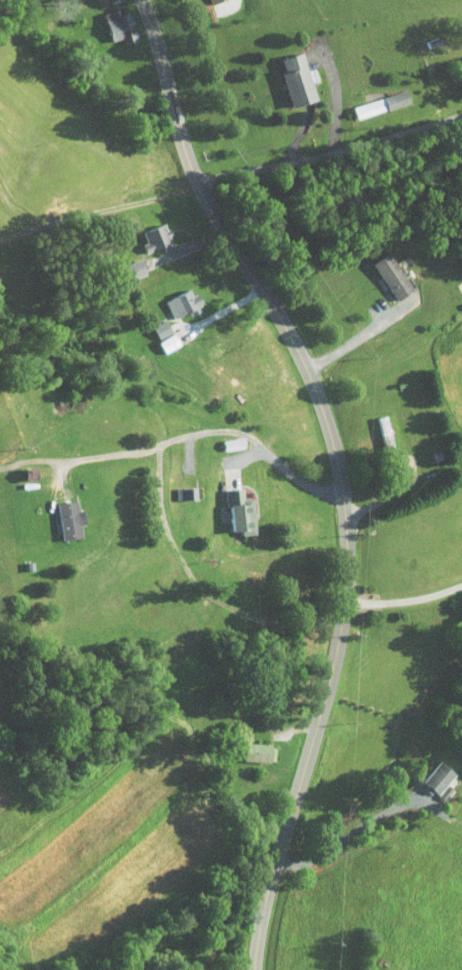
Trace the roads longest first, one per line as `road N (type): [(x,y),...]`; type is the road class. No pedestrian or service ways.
road 1 (tertiary): [(256,969),(268,890),(338,648),(347,578),(343,499),(332,435),(307,366),(198,178),(143,0)]
road 2 (residential): [(343,499),(303,482),(261,441),(229,429),(0,465)]
road 3 (residential): [(198,178),(461,121)]

